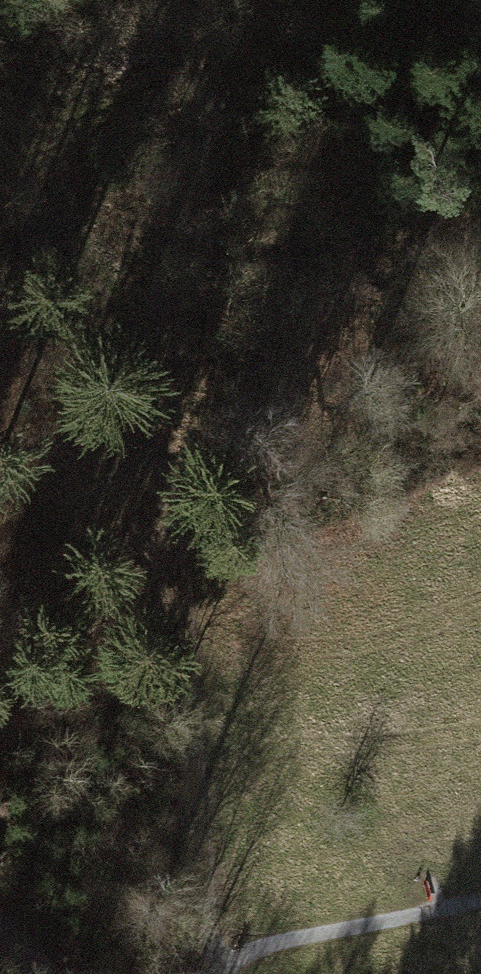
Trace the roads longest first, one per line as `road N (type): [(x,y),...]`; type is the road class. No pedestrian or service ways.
road 1 (track): [(0,141),(45,198),(129,351),(186,595),(218,961)]
road 2 (track): [(170,0),(128,128),(45,198)]

